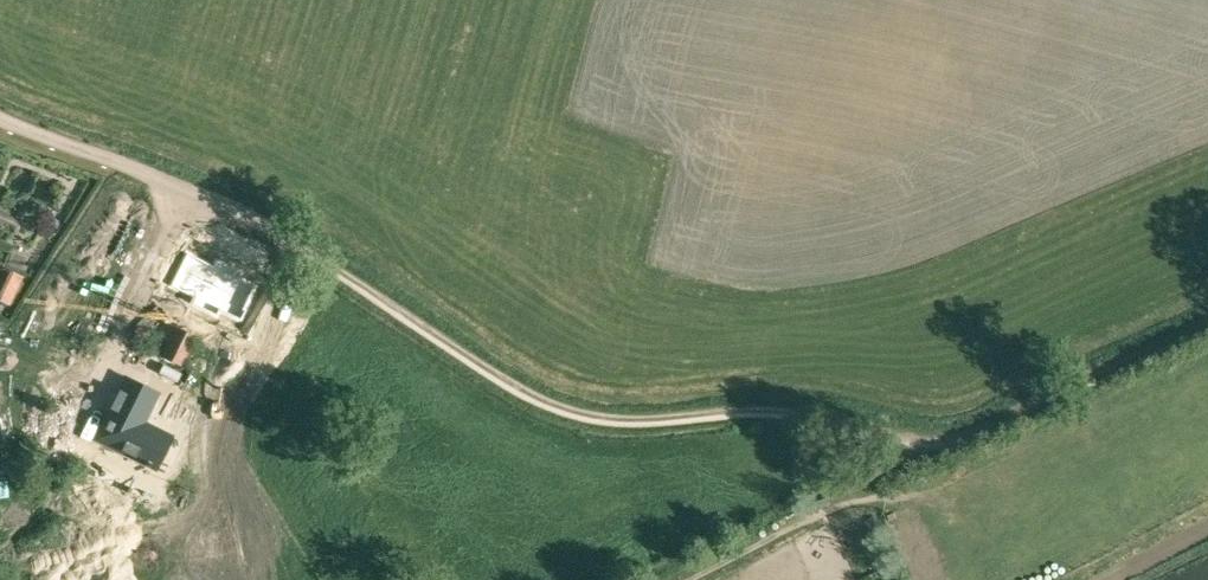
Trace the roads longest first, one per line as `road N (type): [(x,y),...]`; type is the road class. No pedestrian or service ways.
road 1 (track): [(0,123),(277,234)]

